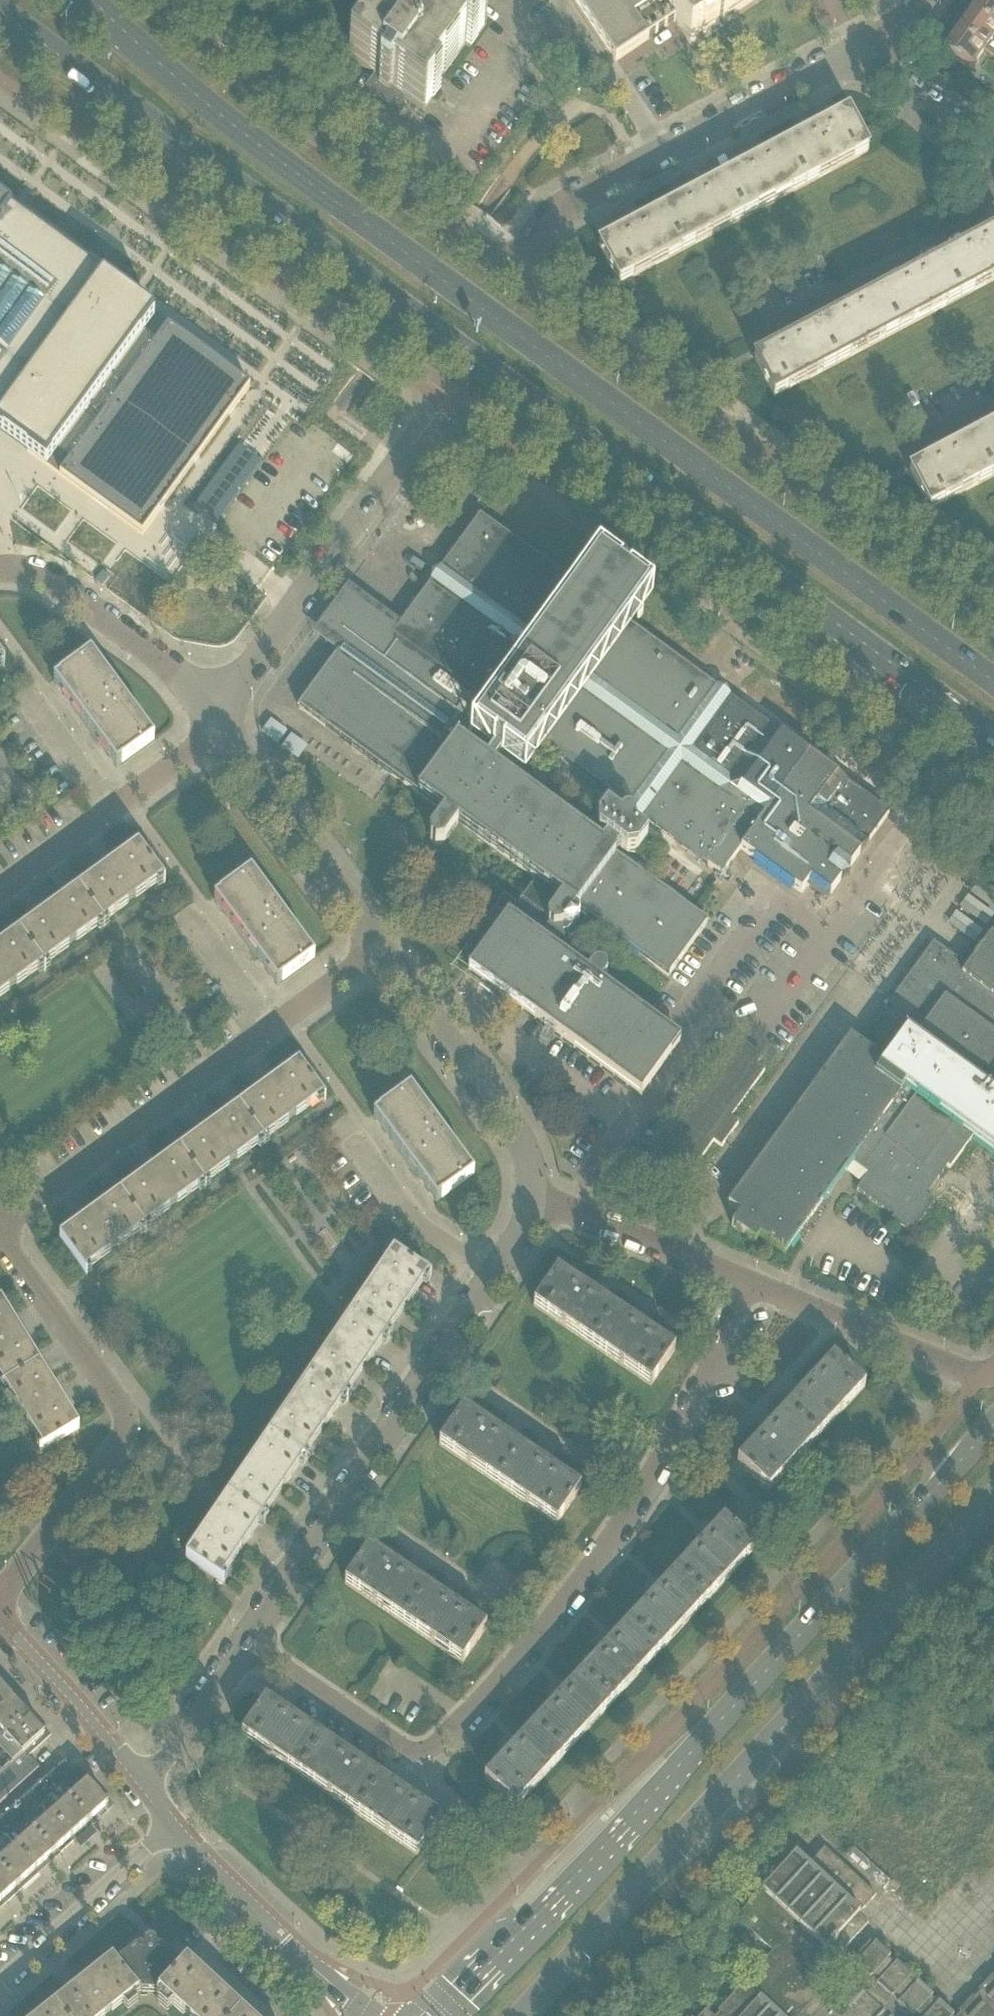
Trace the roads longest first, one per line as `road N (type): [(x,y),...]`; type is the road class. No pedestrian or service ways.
road 1 (primary): [(993,682),(192,97),(85,0)]
road 2 (primary): [(0,12),(908,676)]
road 3 (primary): [(993,1426),(439,2015)]
road 4 (residential): [(247,1640),(402,1746),(434,1745),(490,1691),(595,1562),(703,1378),(746,1281)]
road 5 (primary): [(524,2015),(993,1504)]
road 6 (unclassified): [(993,628),(511,272)]
road 7 (unclassified): [(446,396),(821,672),(908,676)]
road 8 (unclassified): [(511,272),(150,0)]
road 9 (residential): [(247,1640),(497,1271)]
road 10 (residential): [(0,1596),(119,1449),(125,1430),(122,1409),(0,1245)]
road 11 (residential): [(511,272),(555,211),(864,50)]
road 12 (residential): [(446,396),(213,718)]
road 13 (residential): [(0,1225),(270,1027)]
road 14 (residential): [(531,1198),(513,1125),(378,948)]
road 15 (residential): [(378,948),(213,718)]
road 16 (tertiary): [(171,1826),(369,2015)]
road 17 (residential): [(213,718),(181,680),(66,588),(37,572),(0,568)]
road 18 (residential): [(776,327),(968,225),(993,187)]
road 19 (residential): [(981,1376),(746,1281)]
road 20 (unclassified): [(240,253),(446,396)]
road 21 (residential): [(0,1983),(171,1826)]
road 22 (residential): [(746,1281),(531,1198)]
road 23 (tertiary): [(0,1619),(145,1784)]
road 24 (residential): [(497,1271),(402,1213),(350,1137)]
road 25 (residential): [(145,1784),(247,1640)]
road 26 (residential): [(993,149),(864,50)]
road 27 (residential): [(270,1027),(186,913)]
road 28 (residential): [(109,810),(25,696)]
road 29 (residential): [(109,810),(198,745),(213,718)]
road 30 (residential): [(0,890),(109,810)]
road 31 (residential): [(270,1027),(378,948)]

